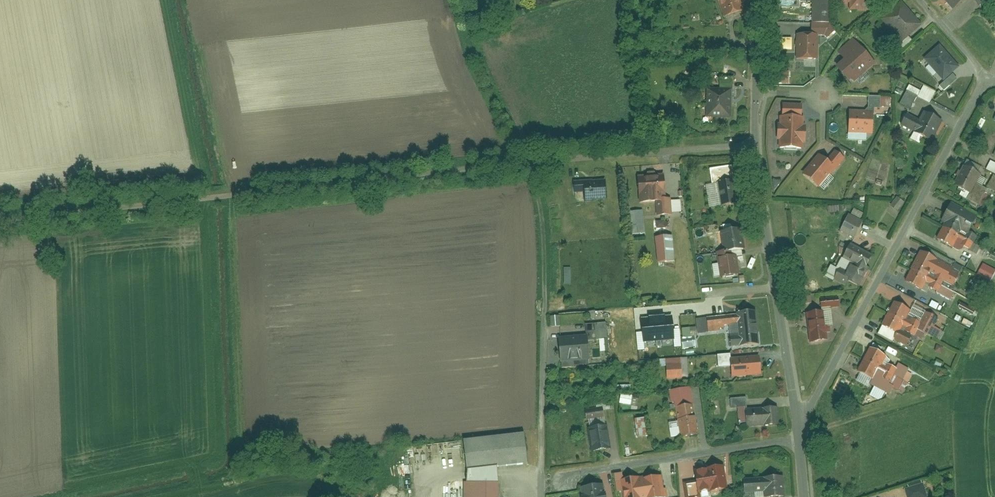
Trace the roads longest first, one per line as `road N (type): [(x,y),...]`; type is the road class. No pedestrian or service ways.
road 1 (residential): [(755,143),(0,222)]
road 2 (residential): [(987,84),(813,404),(797,419)]
road 3 (residential): [(755,143),(797,419)]
road 4 (residential): [(799,440),(581,474),(565,484)]
road 5 (track): [(456,0),(524,164)]
road 6 (residential): [(542,333),(540,496)]
road 7 (residential): [(760,0),(755,143)]

